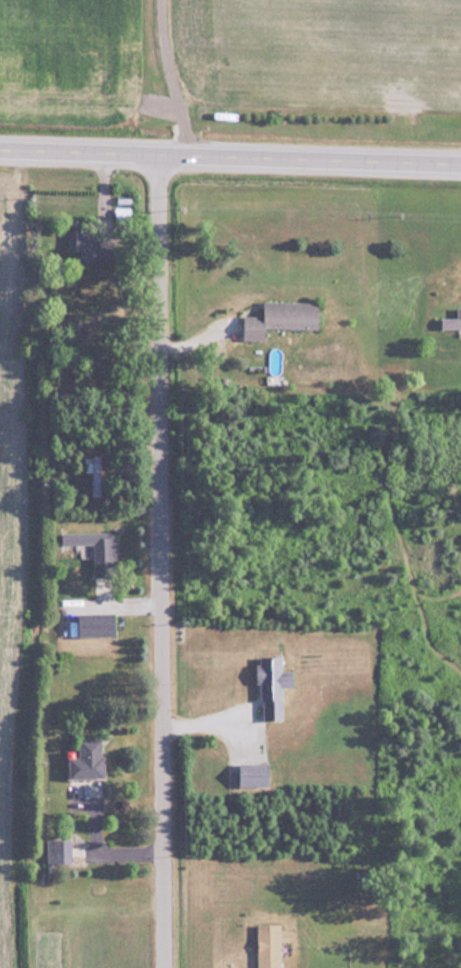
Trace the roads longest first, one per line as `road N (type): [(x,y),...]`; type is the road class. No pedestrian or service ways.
road 1 (residential): [(164,967),(160,160)]
road 2 (primary): [(0,153),(460,169)]

